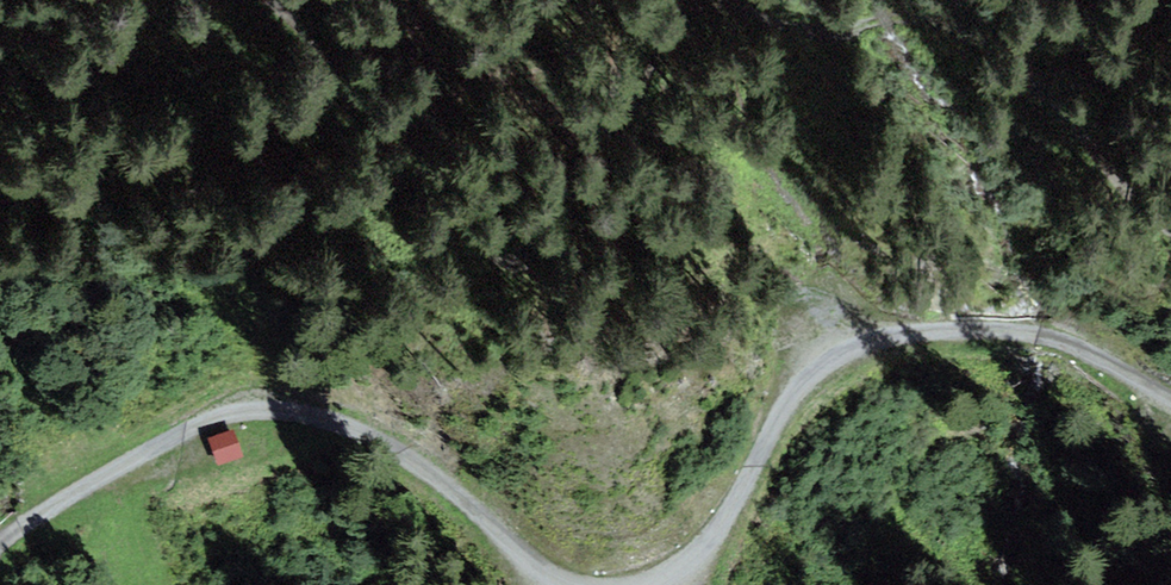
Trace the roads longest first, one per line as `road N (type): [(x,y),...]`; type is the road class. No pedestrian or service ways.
road 1 (track): [(0,548),(59,495),(183,425),(251,408),(309,412),(394,452),(505,549),(589,580),(676,563),(731,511),(780,410),(868,345),(944,331),(1015,335),(1069,346),(1170,404)]
road 2 (track): [(249,0),(392,108),(501,255),(557,244),(678,58),(747,24),(1028,44),(1170,188)]

